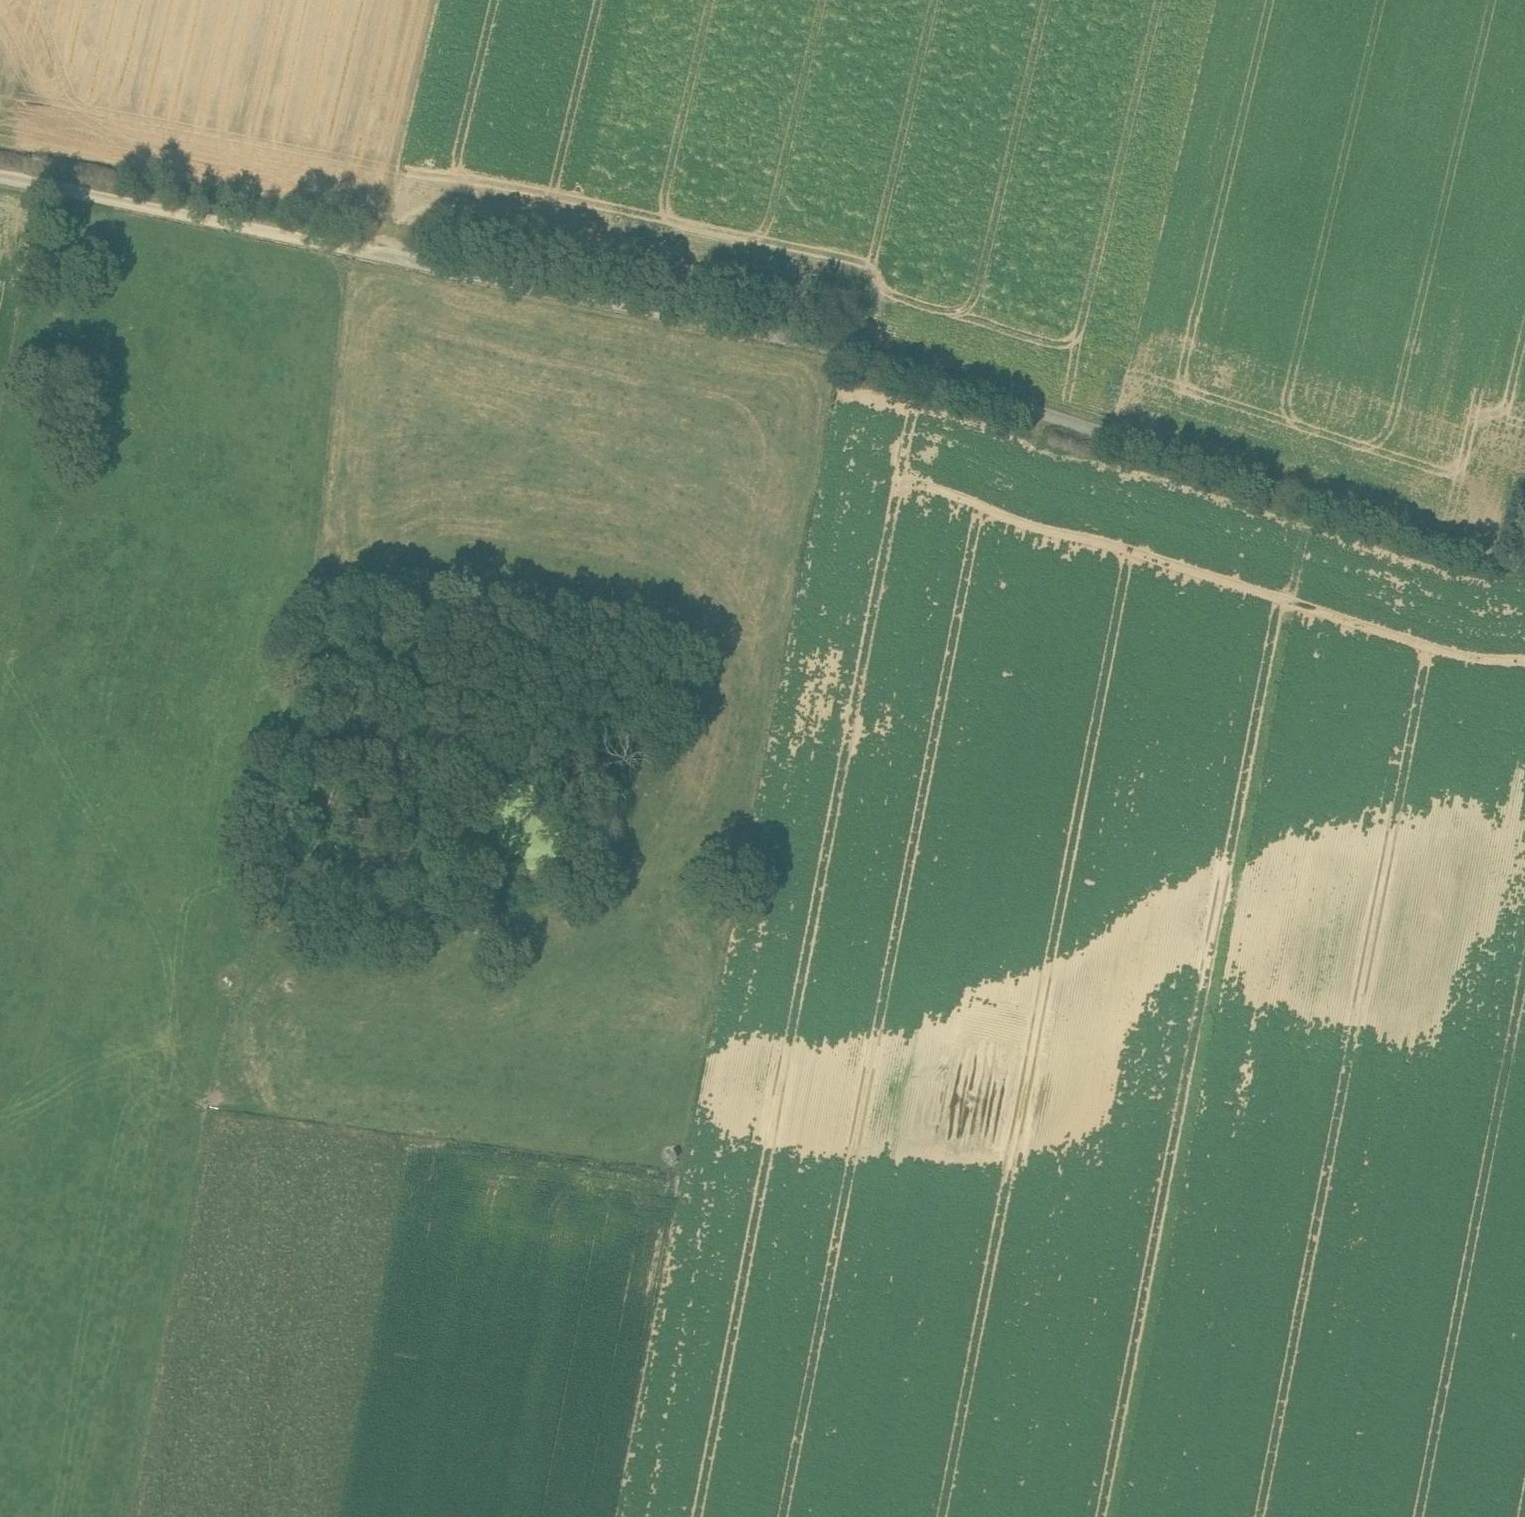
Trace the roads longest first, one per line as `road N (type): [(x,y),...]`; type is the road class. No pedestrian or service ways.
road 1 (unclassified): [(1524,556),(751,318),(0,170)]

